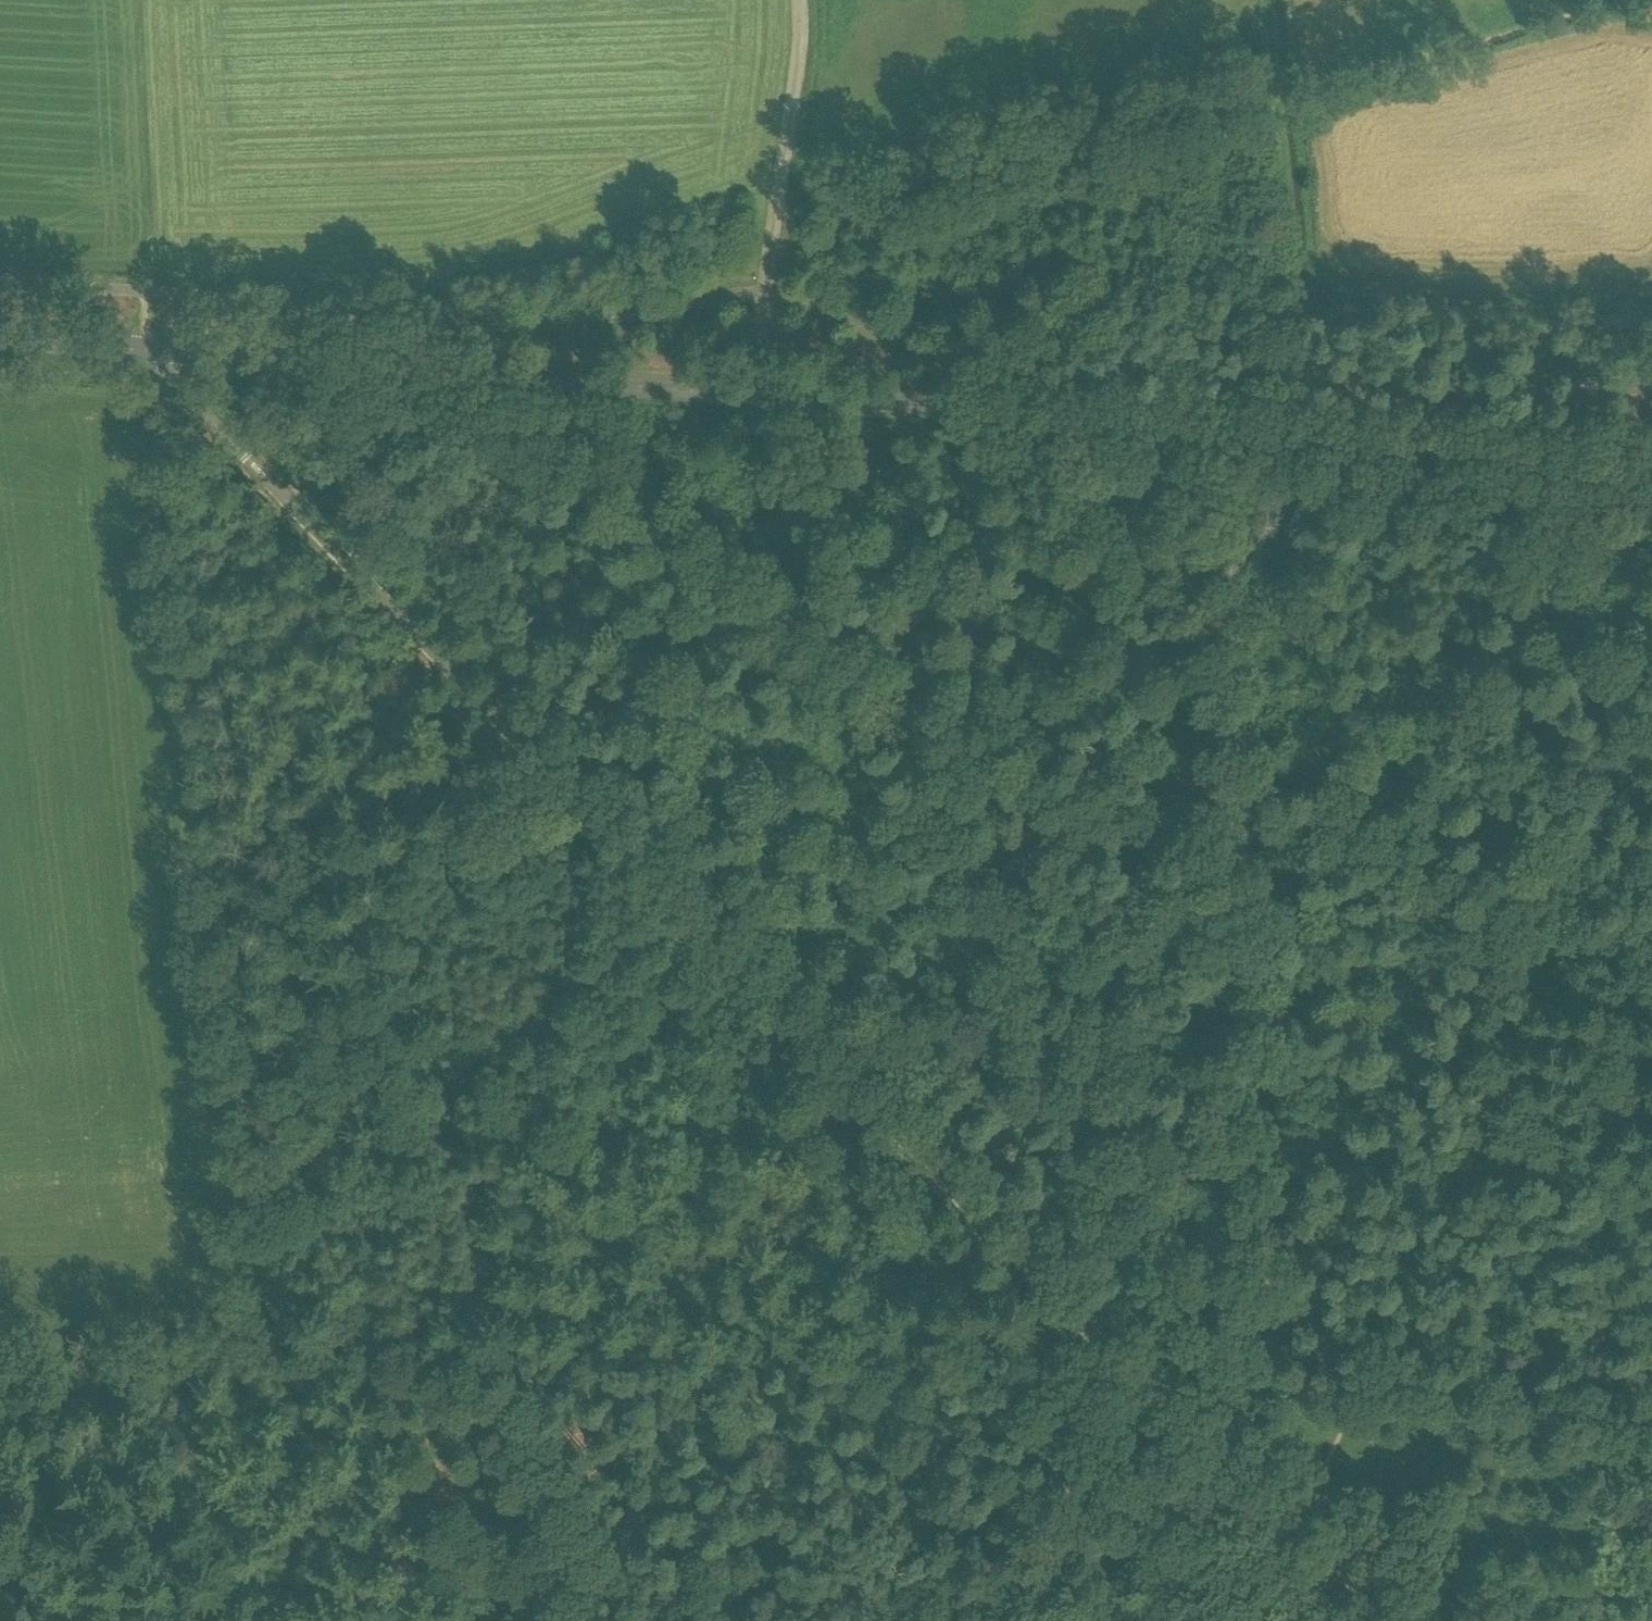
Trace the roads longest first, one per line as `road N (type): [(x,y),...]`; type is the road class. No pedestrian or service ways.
road 1 (unclassified): [(1368,1620),(465,702),(159,371),(155,343)]
road 2 (track): [(1651,1452),(1071,1319),(0,1362)]
road 3 (secondary): [(1651,475),(1153,438),(155,343)]
road 4 (track): [(0,1601),(1068,1584)]
road 5 (track): [(1153,438),(1282,1367)]
road 6 (track): [(550,789),(628,777),(1133,913),(1164,955),(1203,974),(1230,967)]
road 7 (track): [(515,1341),(385,827),(535,774)]
road 8 (track): [(628,777),(640,716),(1189,666)]
road 9 (track): [(1651,738),(1621,756),(1596,825),(1514,853),(1425,825),(1196,712)]
road 10 (track): [(1240,1042),(1651,1191)]
road 11 (track): [(1414,1105),(1569,1001),(1646,932),(1651,905)]
road 12 (track): [(482,1343),(579,1592)]
road 13 (track): [(1646,1189),(1599,1440)]
road 14 (secondary): [(155,343),(0,334)]

